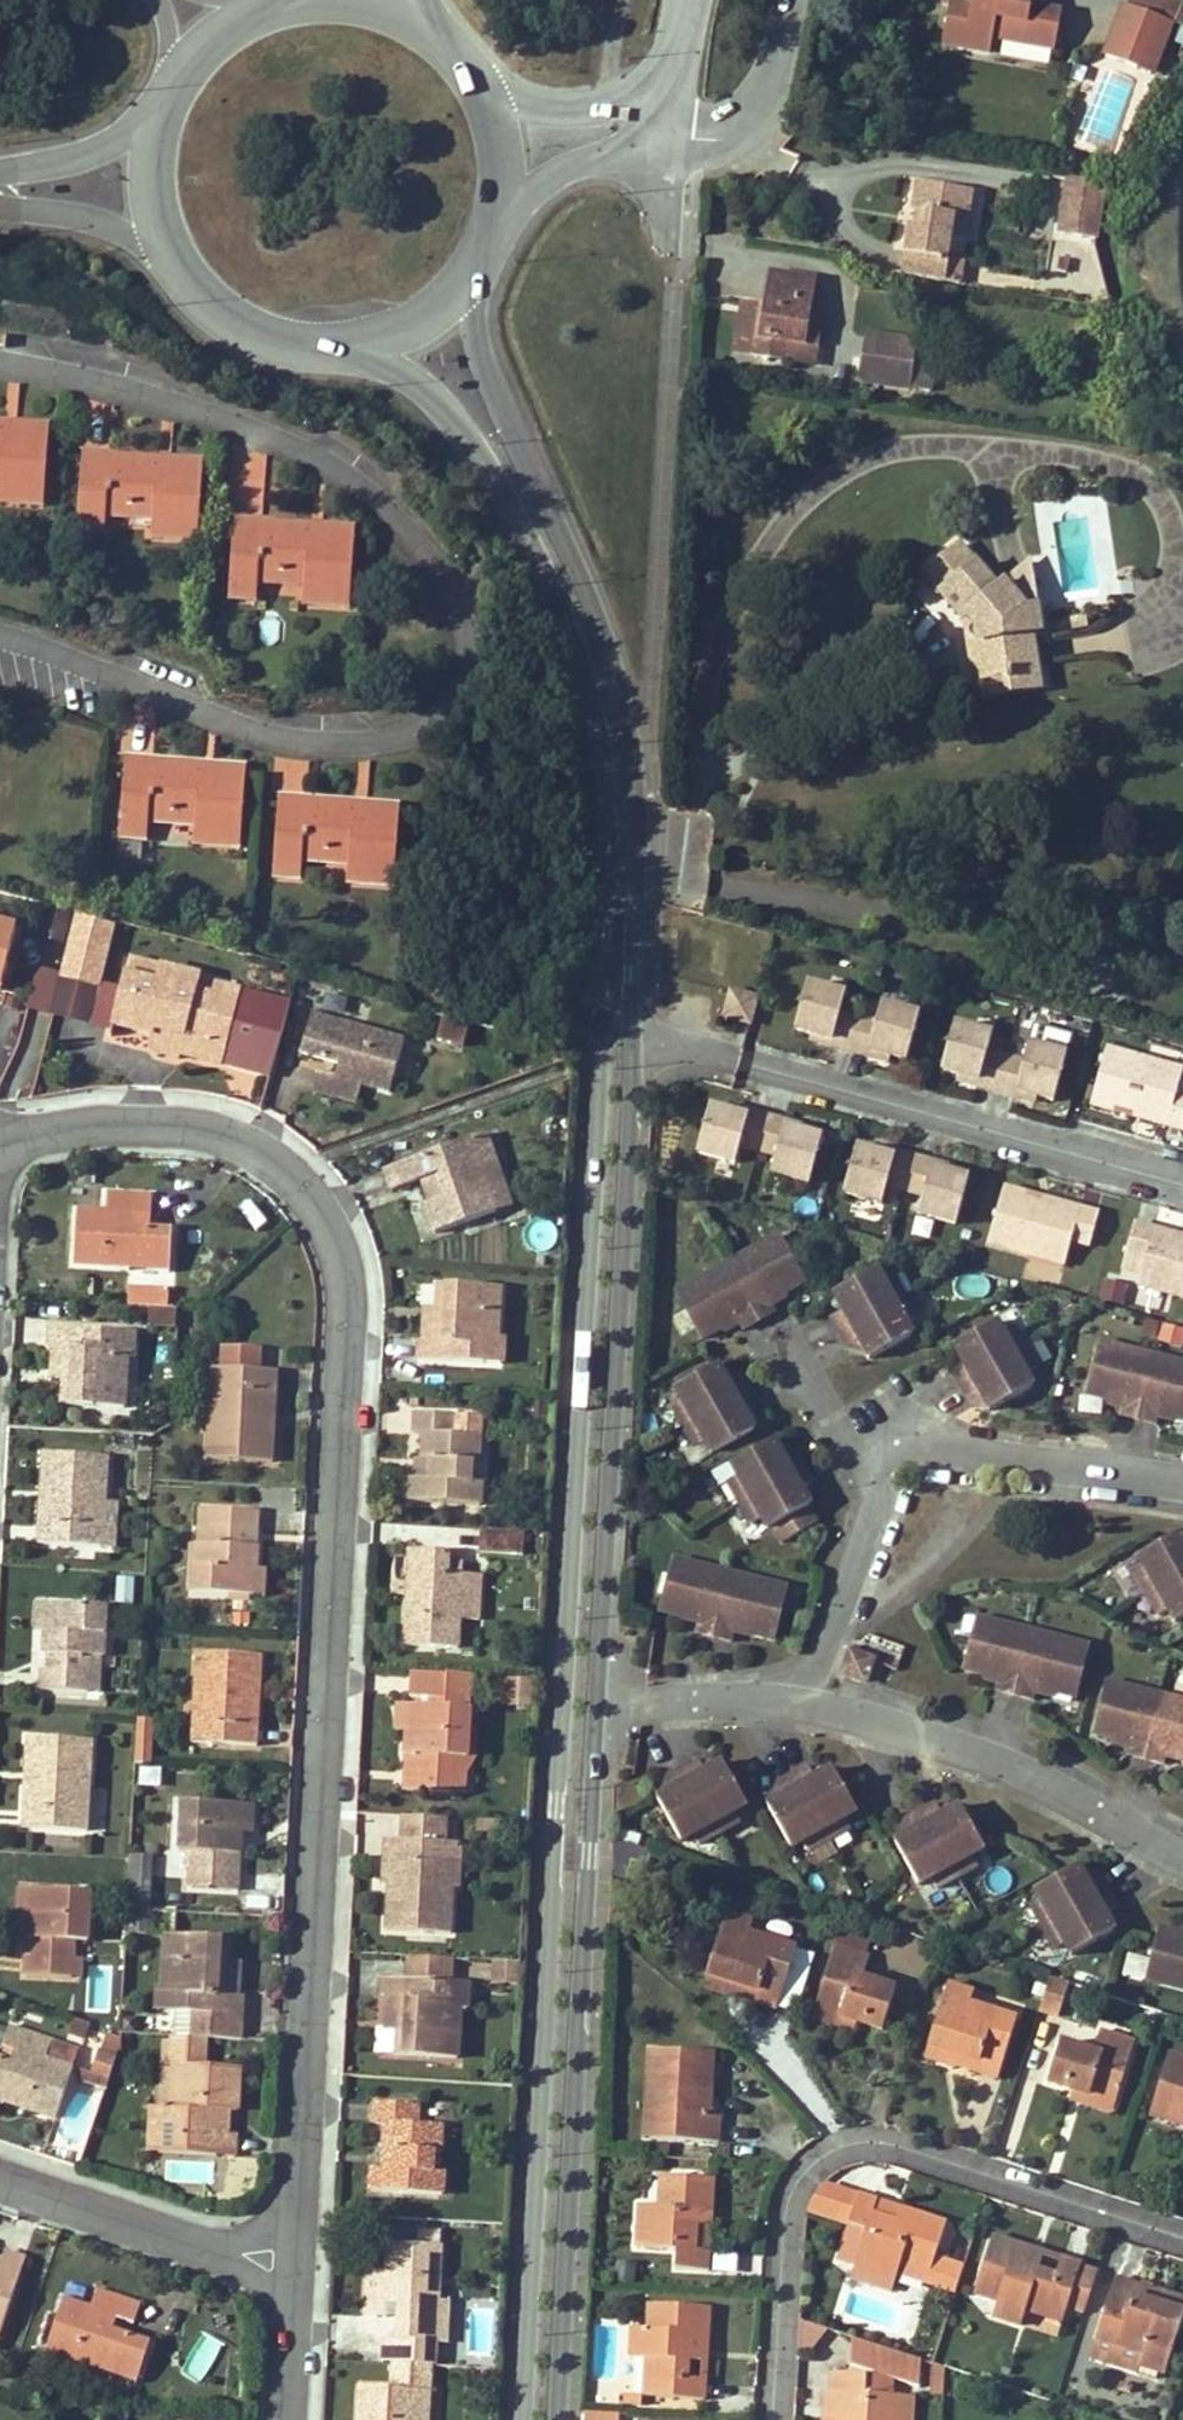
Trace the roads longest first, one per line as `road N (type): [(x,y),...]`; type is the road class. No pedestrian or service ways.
road 1 (secondary): [(353,350),(393,360),(456,412),(538,538),(592,679),(611,806),(527,2419)]
road 2 (residential): [(0,1147),(81,1125),(205,1129),(288,1169),(346,1275),(287,2249)]
road 3 (residential): [(0,619),(297,726),(395,726),(438,703),(467,663),(462,591),(338,448),(120,371),(0,350)]
road 4 (secondary): [(636,1031),(643,800),(622,668),(500,390),(475,302),(478,268)]
road 5 (secondary): [(562,2419),(601,1691)]
road 6 (secondary): [(601,1691),(636,1031)]
road 7 (residential): [(1182,2238),(898,2143),(825,2152),(793,2187),(778,2419)]
road 8 (residential): [(1182,1185),(636,1031)]
road 9 (residential): [(809,1699),(1031,1769),(1182,1852)]
road 10 (residential): [(0,2169),(206,2239),(287,2249)]
road 11 (residential): [(1182,1475),(950,1443),(894,1459)]
road 12 (residential): [(894,1459),(809,1699)]
road 13 (unclassified): [(643,119),(730,134),(770,106),(791,0)]
road 14 (secondary): [(167,249),(213,311),(276,344),(353,350)]
road 15 (unclassified): [(671,70),(632,95),(585,105),(534,102),(467,65)]
road 16 (residential): [(601,1691),(809,1699)]
road 17 (secondary): [(298,0),(219,34),(193,57),(159,121)]
road 18 (unclassified): [(498,218),(643,119)]
road 19 (tertiary): [(0,205),(113,226),(167,249)]
road 20 (residential): [(287,2249),(278,2419)]
road 21 (tertiary): [(159,121),(115,146),(0,172)]
road 22 (secondary): [(498,218),(501,136),(467,65)]
road 23 (secondary): [(353,350),(406,333),(453,300),(478,268)]
road 24 (secondary): [(159,121),(149,176),(167,249)]

